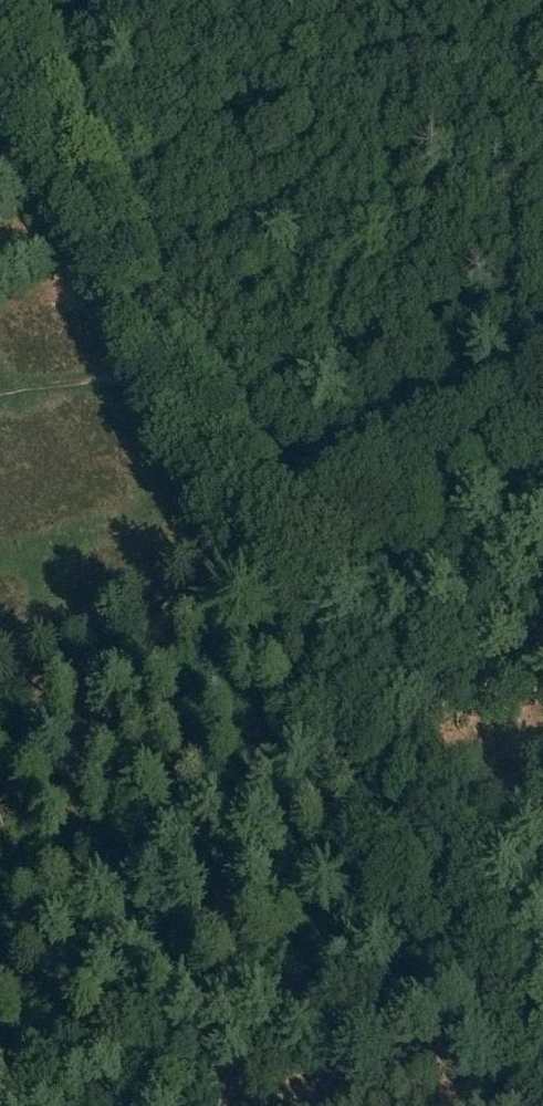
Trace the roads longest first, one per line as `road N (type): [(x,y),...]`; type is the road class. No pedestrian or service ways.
road 1 (track): [(530,1105),(157,342)]
road 2 (track): [(0,711),(542,423)]
road 3 (track): [(157,342),(61,149)]
road 4 (track): [(61,149),(0,30)]

